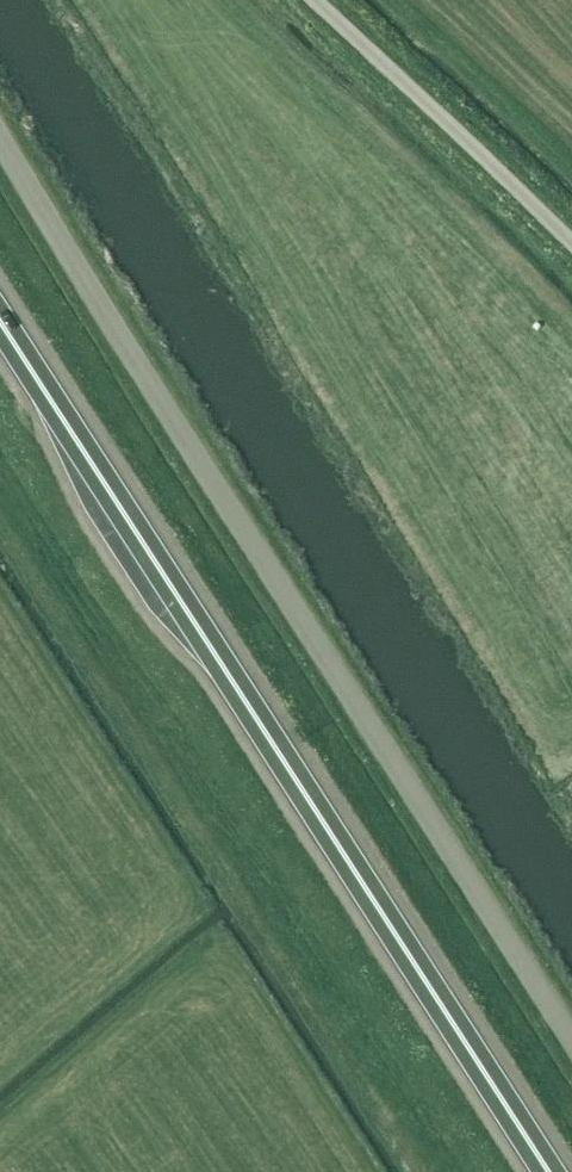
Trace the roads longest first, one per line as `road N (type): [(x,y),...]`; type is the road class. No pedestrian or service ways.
road 1 (unclassified): [(571,1038),(168,414),(0,139)]
road 2 (trunk): [(549,1171),(0,321)]
road 3 (unclassified): [(317,0),(571,241)]

